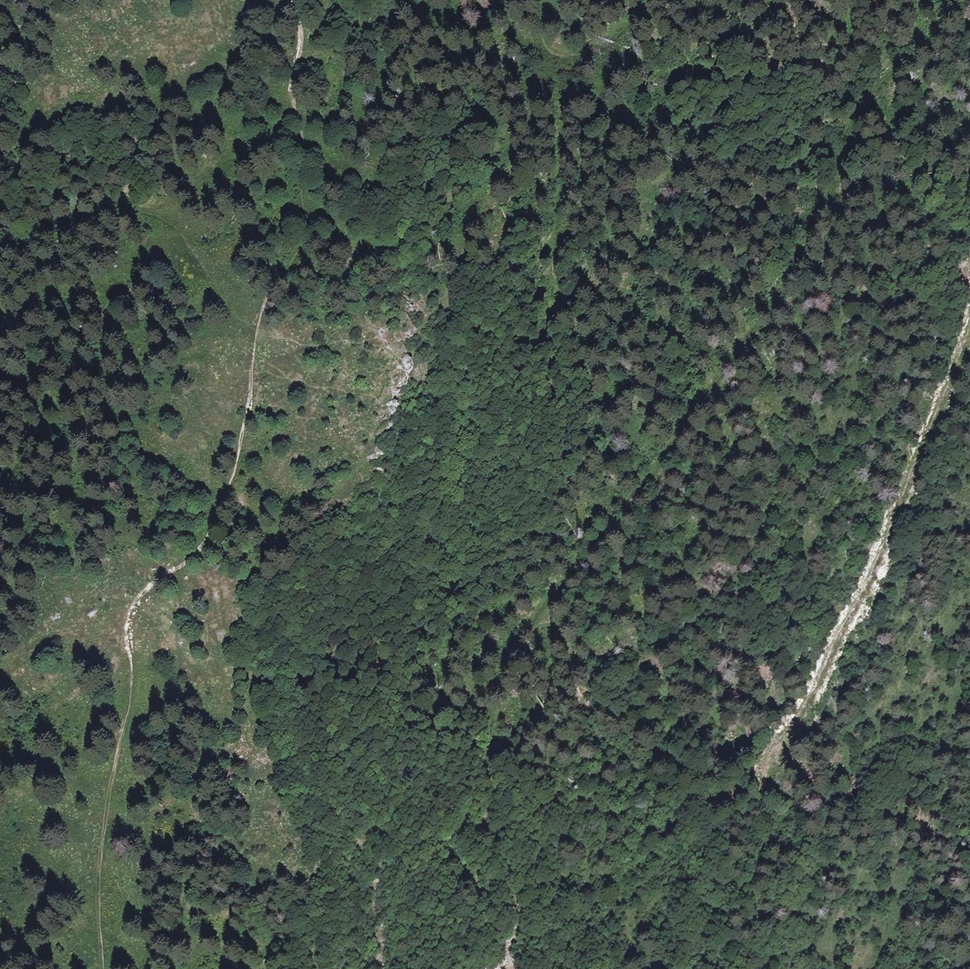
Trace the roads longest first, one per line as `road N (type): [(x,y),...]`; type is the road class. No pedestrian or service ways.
road 1 (track): [(104,968),(102,845),(137,671),(131,617),(152,586),(205,550),(217,525),(244,444),(265,314),(303,235),(291,92),(304,39),(291,0)]
road 2 (track): [(492,828),(493,689),(510,651),(629,513),(722,371),(765,321),(838,176),(861,101),(963,0)]
road 3 (track): [(969,336),(775,774)]
road 4 (track): [(265,314),(214,278),(180,230),(148,214),(107,212),(34,240),(0,268)]
road 5 (track): [(660,0),(591,73),(578,76),(564,74),(548,43),(565,0)]

